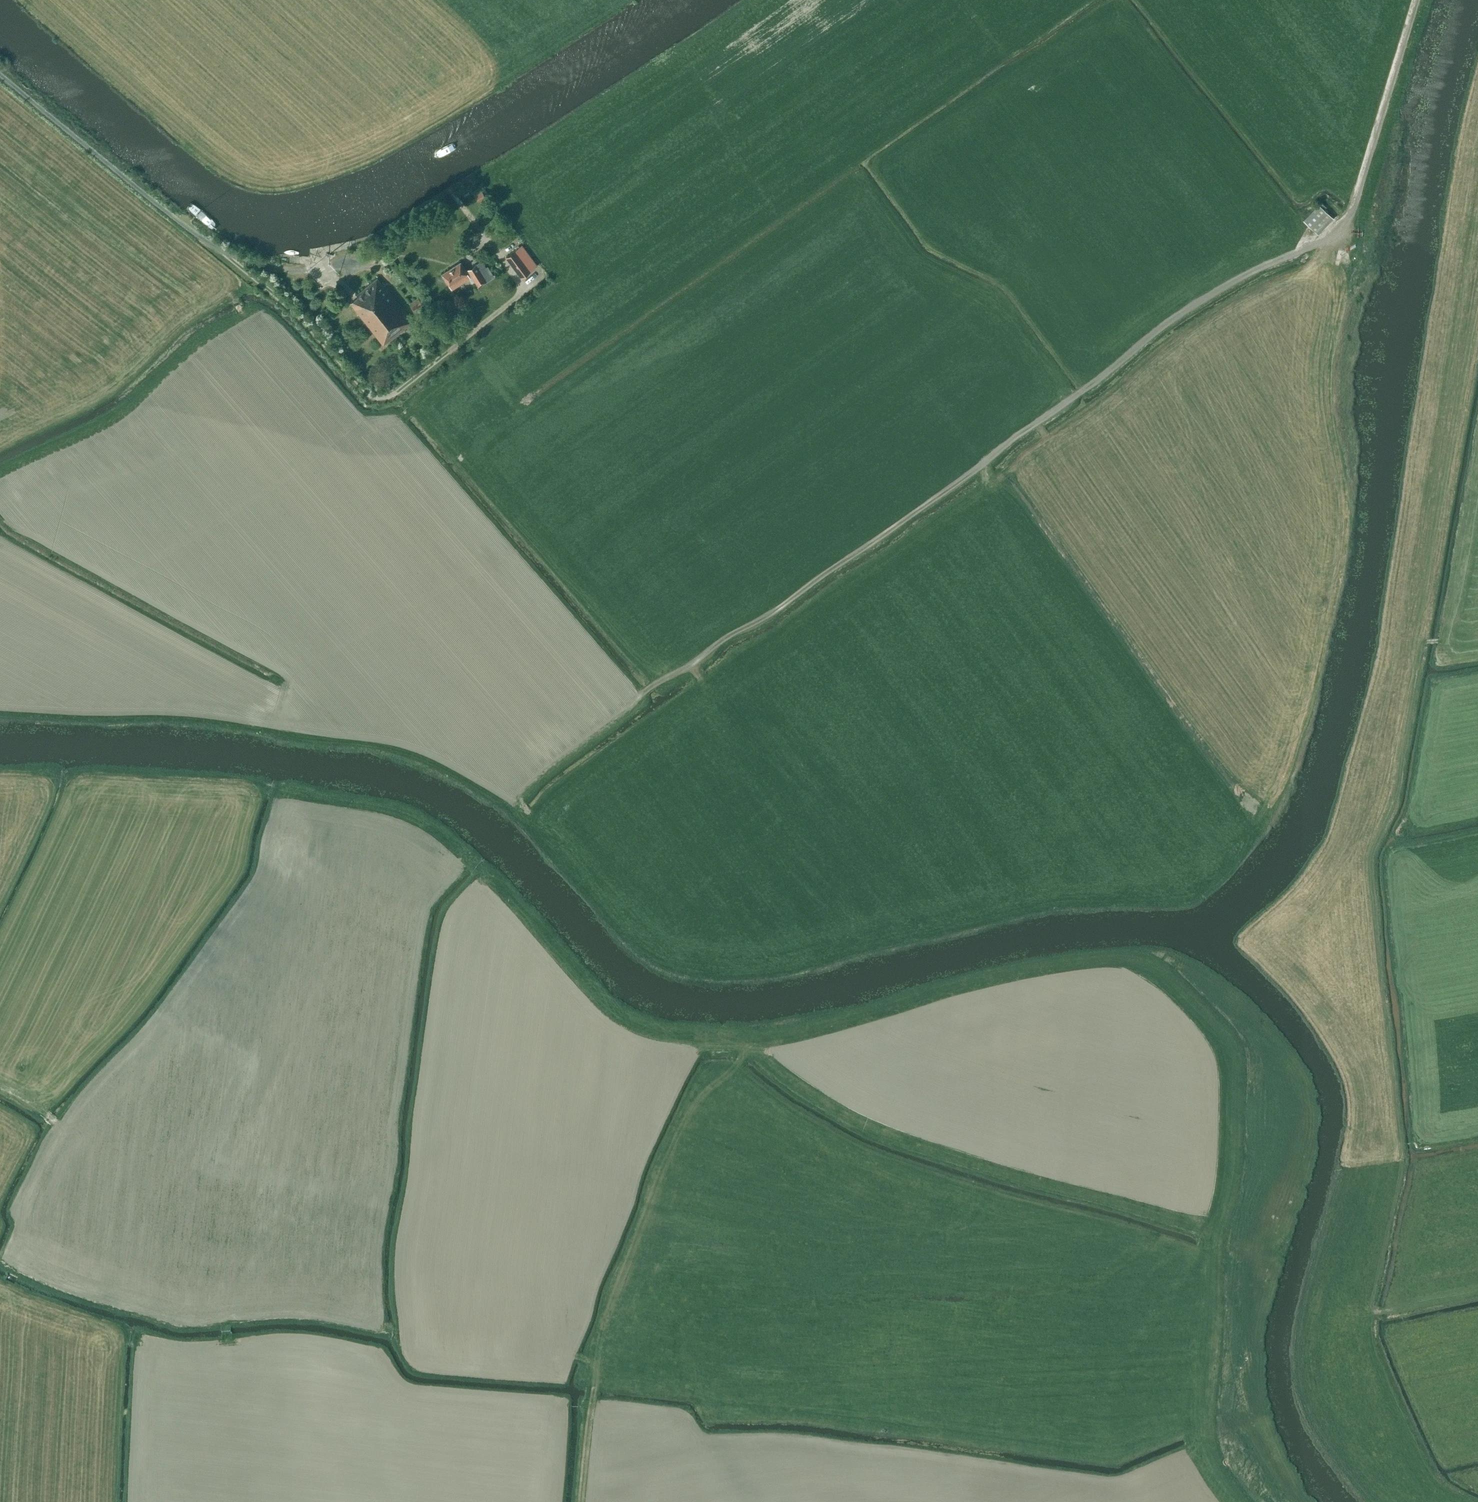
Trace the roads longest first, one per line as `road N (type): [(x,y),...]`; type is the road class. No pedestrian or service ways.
road 1 (track): [(1416,0),(1349,211),(1338,223),(1190,309),(873,542),(641,693)]
road 2 (unclassified): [(0,73),(221,251)]

